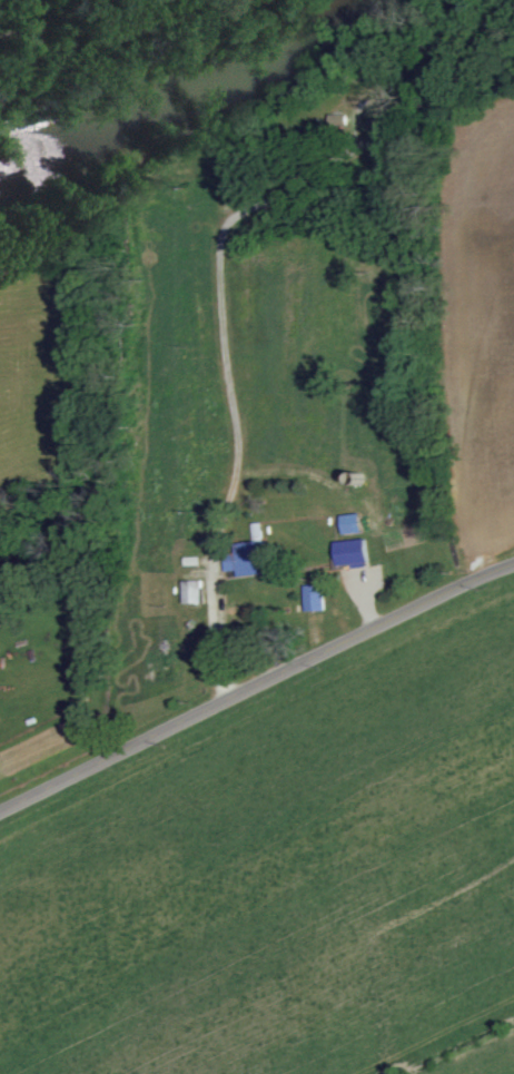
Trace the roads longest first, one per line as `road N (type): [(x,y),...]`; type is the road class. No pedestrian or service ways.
road 1 (residential): [(0,813),(513,564)]

